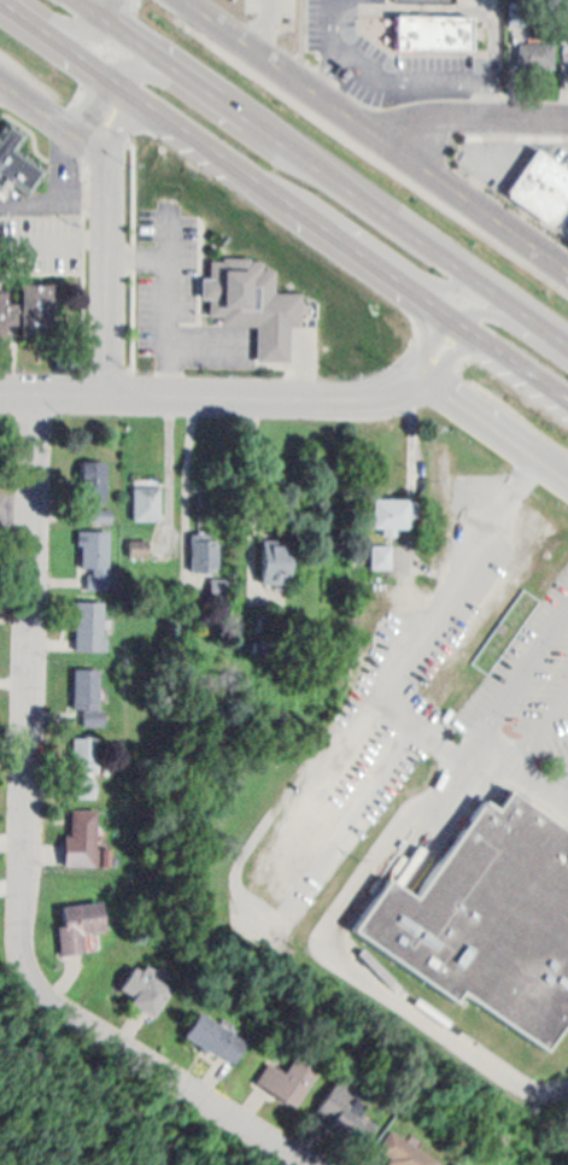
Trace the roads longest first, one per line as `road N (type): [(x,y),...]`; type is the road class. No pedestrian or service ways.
road 1 (residential): [(28,961),(40,390)]
road 2 (tertiary): [(567,270),(185,0)]
road 3 (tertiary): [(416,371),(357,396),(0,390)]
road 4 (residential): [(275,1164),(170,1082),(92,1040),(28,961)]
road 5 (trunk): [(504,300),(283,144)]
road 6 (tertiary): [(112,156),(111,391)]
road 7 (trunk): [(104,71),(292,203)]
road 8 (trunk): [(406,282),(567,396)]
road 9 (residential): [(567,117),(439,117),(385,140)]
road 10 (residential): [(567,479),(416,371)]
road 11 (trunk): [(165,62),(129,52),(104,71),(112,156)]
road 12 (trunk): [(283,144),(165,62)]
road 13 (trunk): [(292,203),(406,282)]
road 14 (residential): [(112,156),(0,76)]
road 15 (trunk): [(504,300),(480,299),(464,309),(416,371)]

